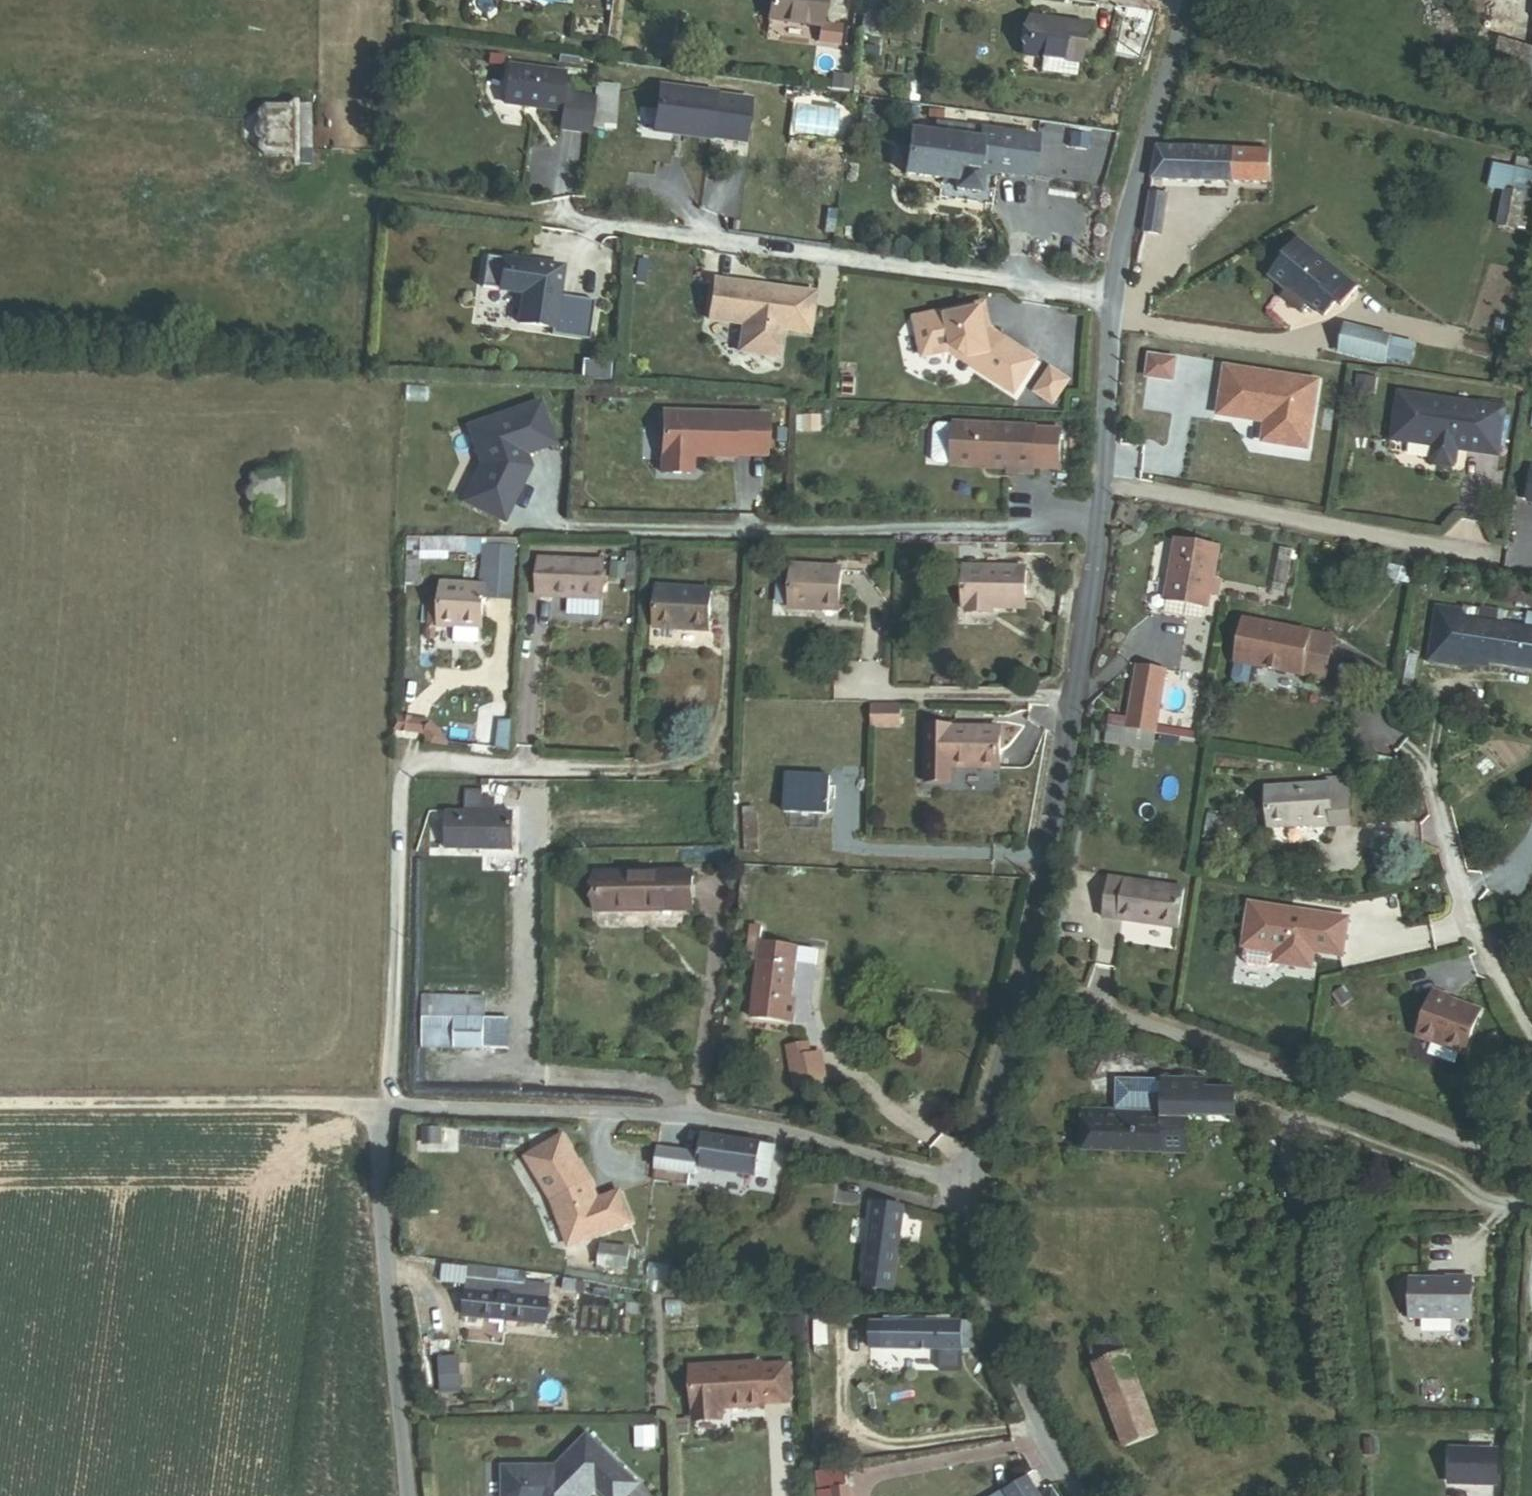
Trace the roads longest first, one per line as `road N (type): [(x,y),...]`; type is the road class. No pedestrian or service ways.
road 1 (residential): [(1185,0),(1133,156),(1107,305),(1094,550),(1024,984)]
road 2 (unclassified): [(381,1103),(709,1117),(970,1185)]
road 3 (unclassified): [(1024,984),(1531,1171)]
road 4 (residential): [(403,1495),(380,1253),(381,1103)]
road 5 (track): [(0,1107),(381,1103)]
road 6 (residential): [(970,1185),(992,1318),(1043,1433),(1085,1495)]
road 7 (residential): [(1024,984),(970,1185)]

